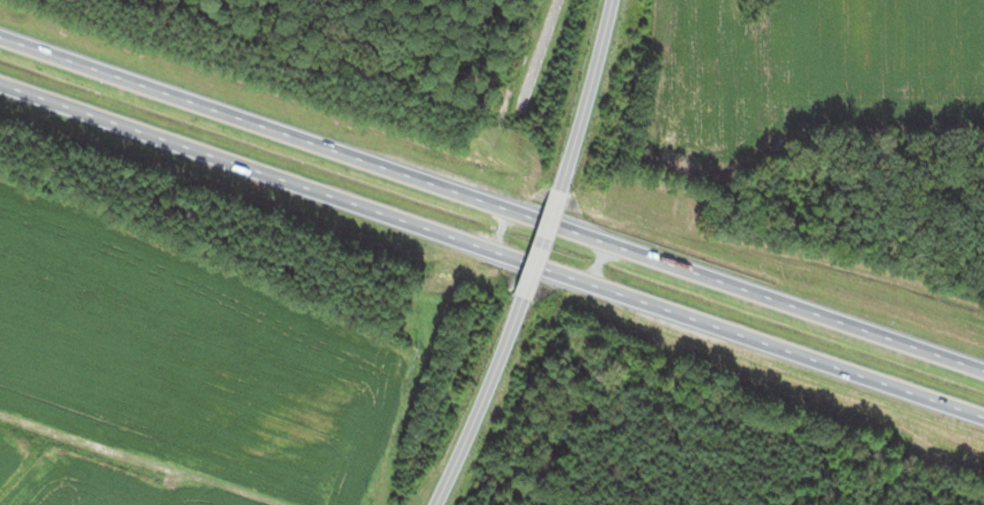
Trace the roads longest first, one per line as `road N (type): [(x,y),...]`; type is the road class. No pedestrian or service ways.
road 1 (motorway): [(0,84),(983,429)]
road 2 (motorway): [(983,371),(0,35)]
road 3 (residential): [(431,504),(520,304)]
road 4 (residential): [(562,191),(612,0)]
road 5 (residential): [(520,304),(562,191)]

